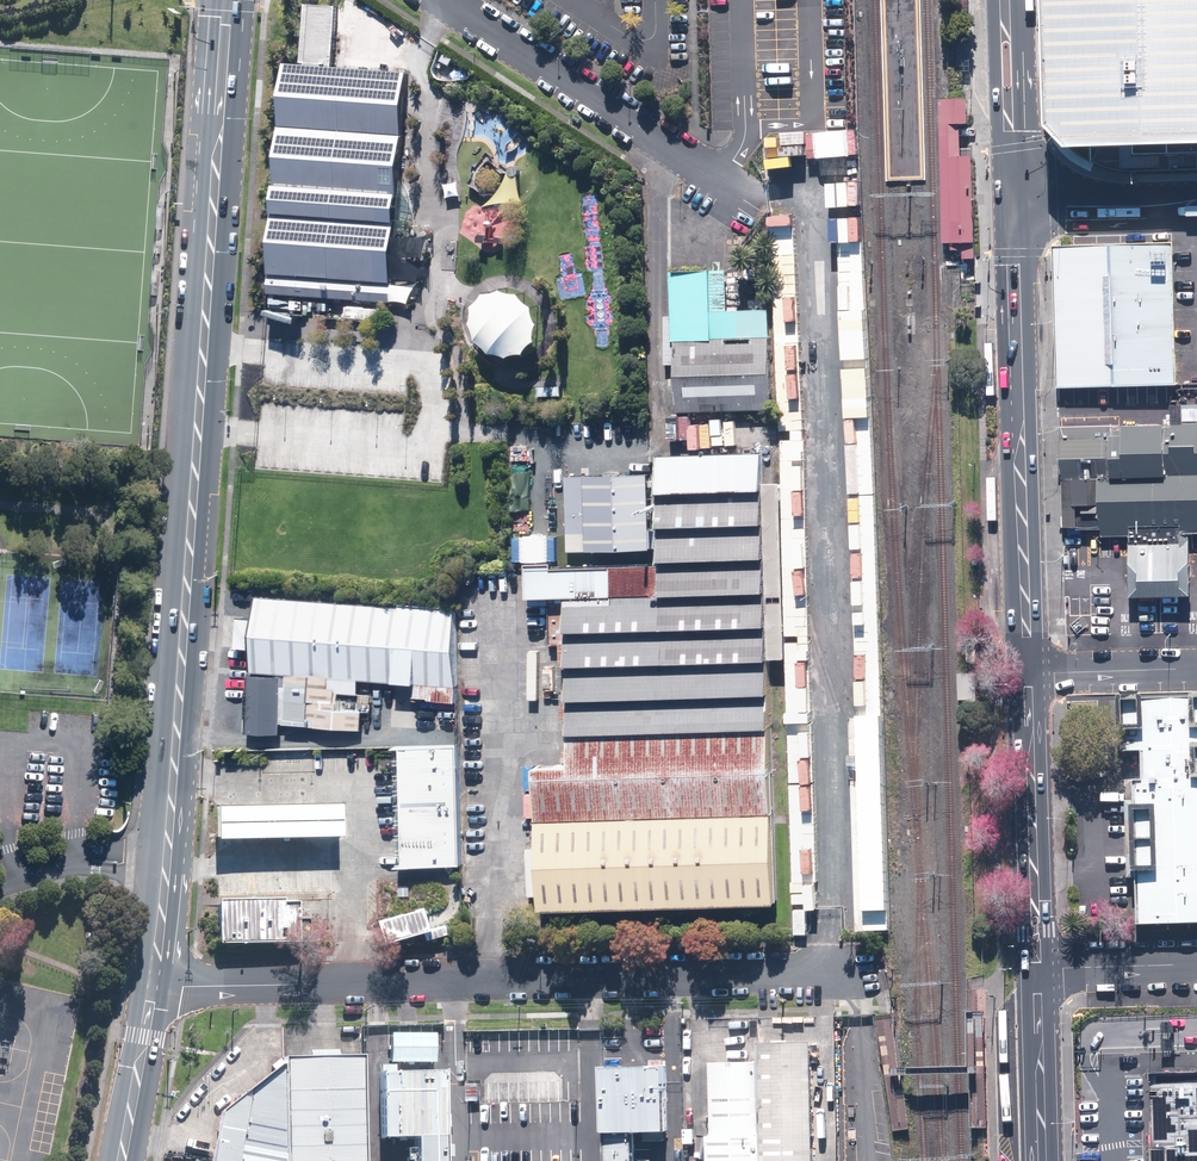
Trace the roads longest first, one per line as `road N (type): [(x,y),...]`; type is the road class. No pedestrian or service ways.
road 1 (secondary): [(154,986),(230,0)]
road 2 (residential): [(872,974),(154,986)]
road 3 (secondary): [(1027,673),(1010,200)]
road 4 (residential): [(759,190),(445,0)]
road 5 (secondary): [(1038,969),(1027,673)]
road 6 (secondary): [(1005,0),(1010,200)]
road 7 (secondary): [(1044,1160),(1038,969)]
road 8 (tertiary): [(1196,199),(1010,200)]
road 9 (secondary): [(121,1160),(154,986)]
road 10 (residential): [(1196,669),(1027,673)]
road 11 (residential): [(1196,964),(1038,969)]

